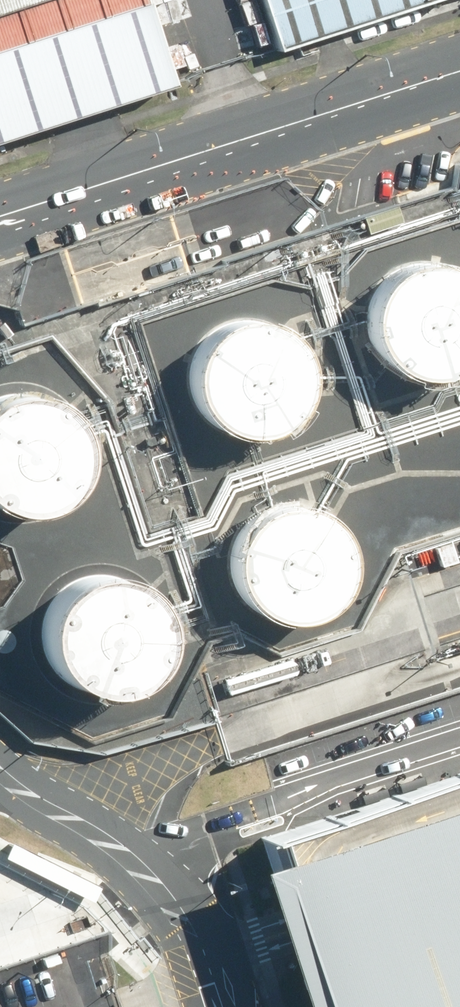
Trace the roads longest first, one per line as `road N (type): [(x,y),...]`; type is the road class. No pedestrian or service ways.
road 1 (unclassified): [(459,73),(0,229)]
road 2 (unclassified): [(0,781),(135,863),(188,923),(230,1006)]

